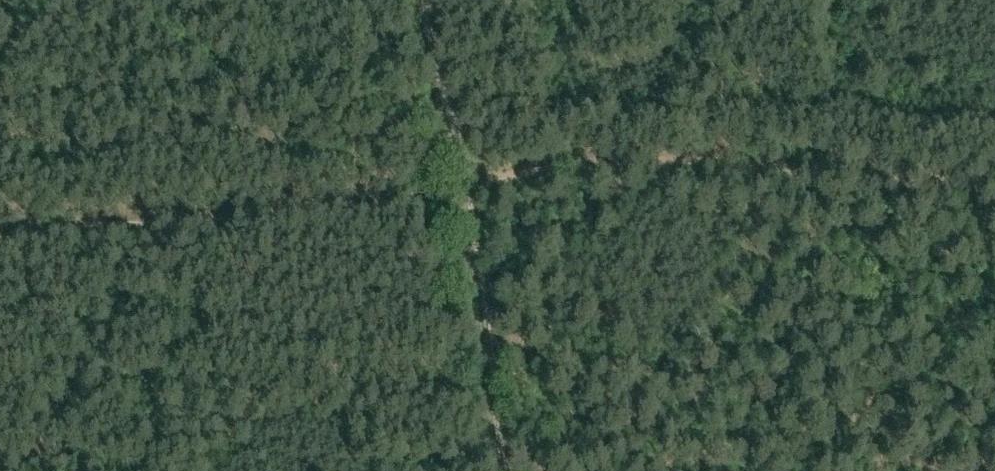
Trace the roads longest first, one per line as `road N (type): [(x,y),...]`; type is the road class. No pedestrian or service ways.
road 1 (track): [(465,185),(589,150),(726,153),(898,176),(994,167)]
road 2 (track): [(0,241),(465,185)]
road 3 (track): [(510,470),(465,185)]
road 4 (track): [(465,185),(424,0)]

